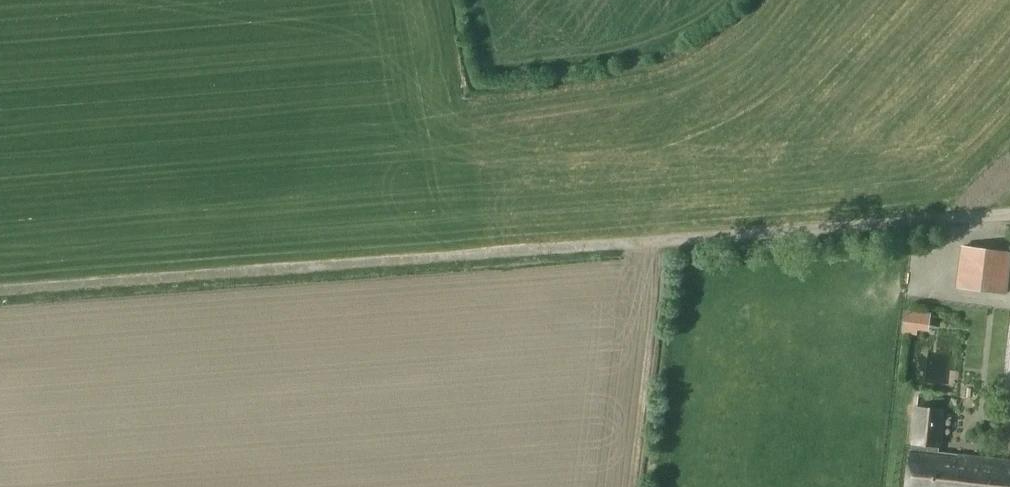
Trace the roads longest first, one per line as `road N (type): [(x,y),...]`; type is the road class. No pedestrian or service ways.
road 1 (track): [(0,291),(1009,214)]

